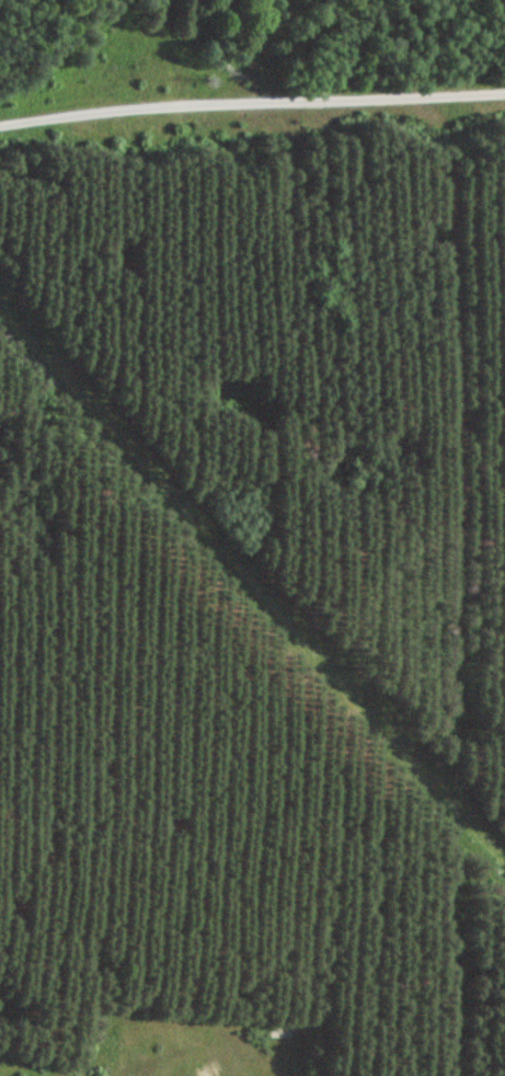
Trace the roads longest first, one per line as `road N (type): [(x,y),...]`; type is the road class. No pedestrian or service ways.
road 1 (residential): [(504,97),(0,136)]

